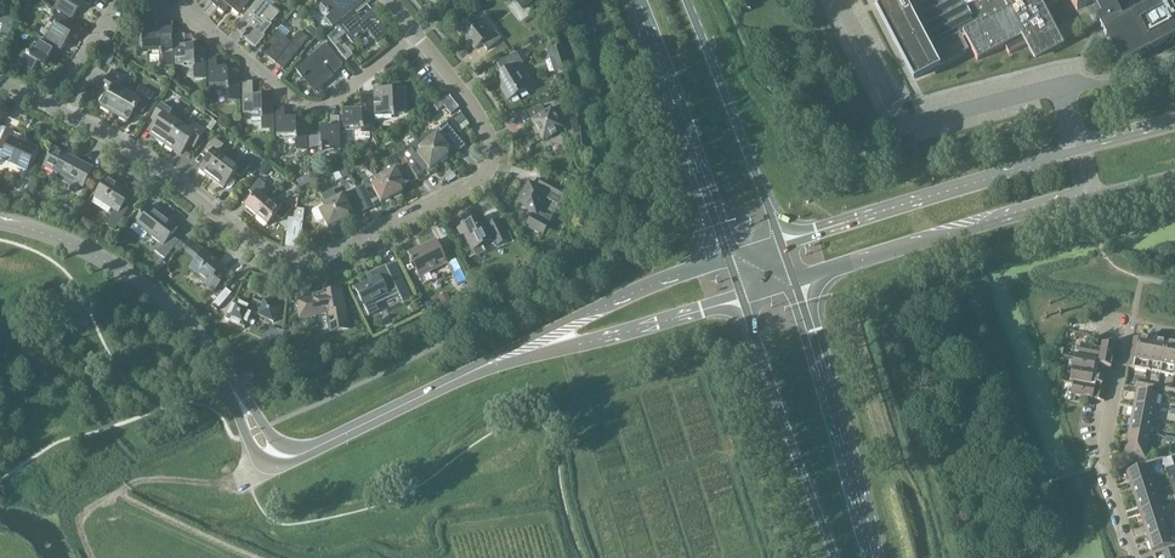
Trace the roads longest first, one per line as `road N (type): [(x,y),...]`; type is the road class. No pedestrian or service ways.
road 1 (residential): [(51,108),(179,185),(265,253),(319,259),(484,173),(488,131),(418,37)]
road 2 (secondary): [(1174,125),(780,243)]
road 3 (secondary): [(794,280),(1174,178)]
road 4 (tertiary): [(238,398),(185,324),(127,275),(53,237),(0,222)]
road 5 (primary): [(874,557),(794,280)]
road 6 (primary): [(630,0),(728,259)]
road 7 (primary): [(740,298),(836,557)]
road 8 (residential): [(1136,557),(1103,452),(1127,339),(1086,331)]
road 9 (residential): [(204,24),(306,104),(325,107),(418,37)]
road 10 (primary): [(780,243),(685,0)]
road 11 (tertiary): [(506,357),(299,457),(277,459)]
road 12 (tertiary): [(728,259),(677,275),(506,357)]
road 13 (tertiary): [(506,357),(606,339),(740,298)]
road 14 (residential): [(51,108),(118,0)]

